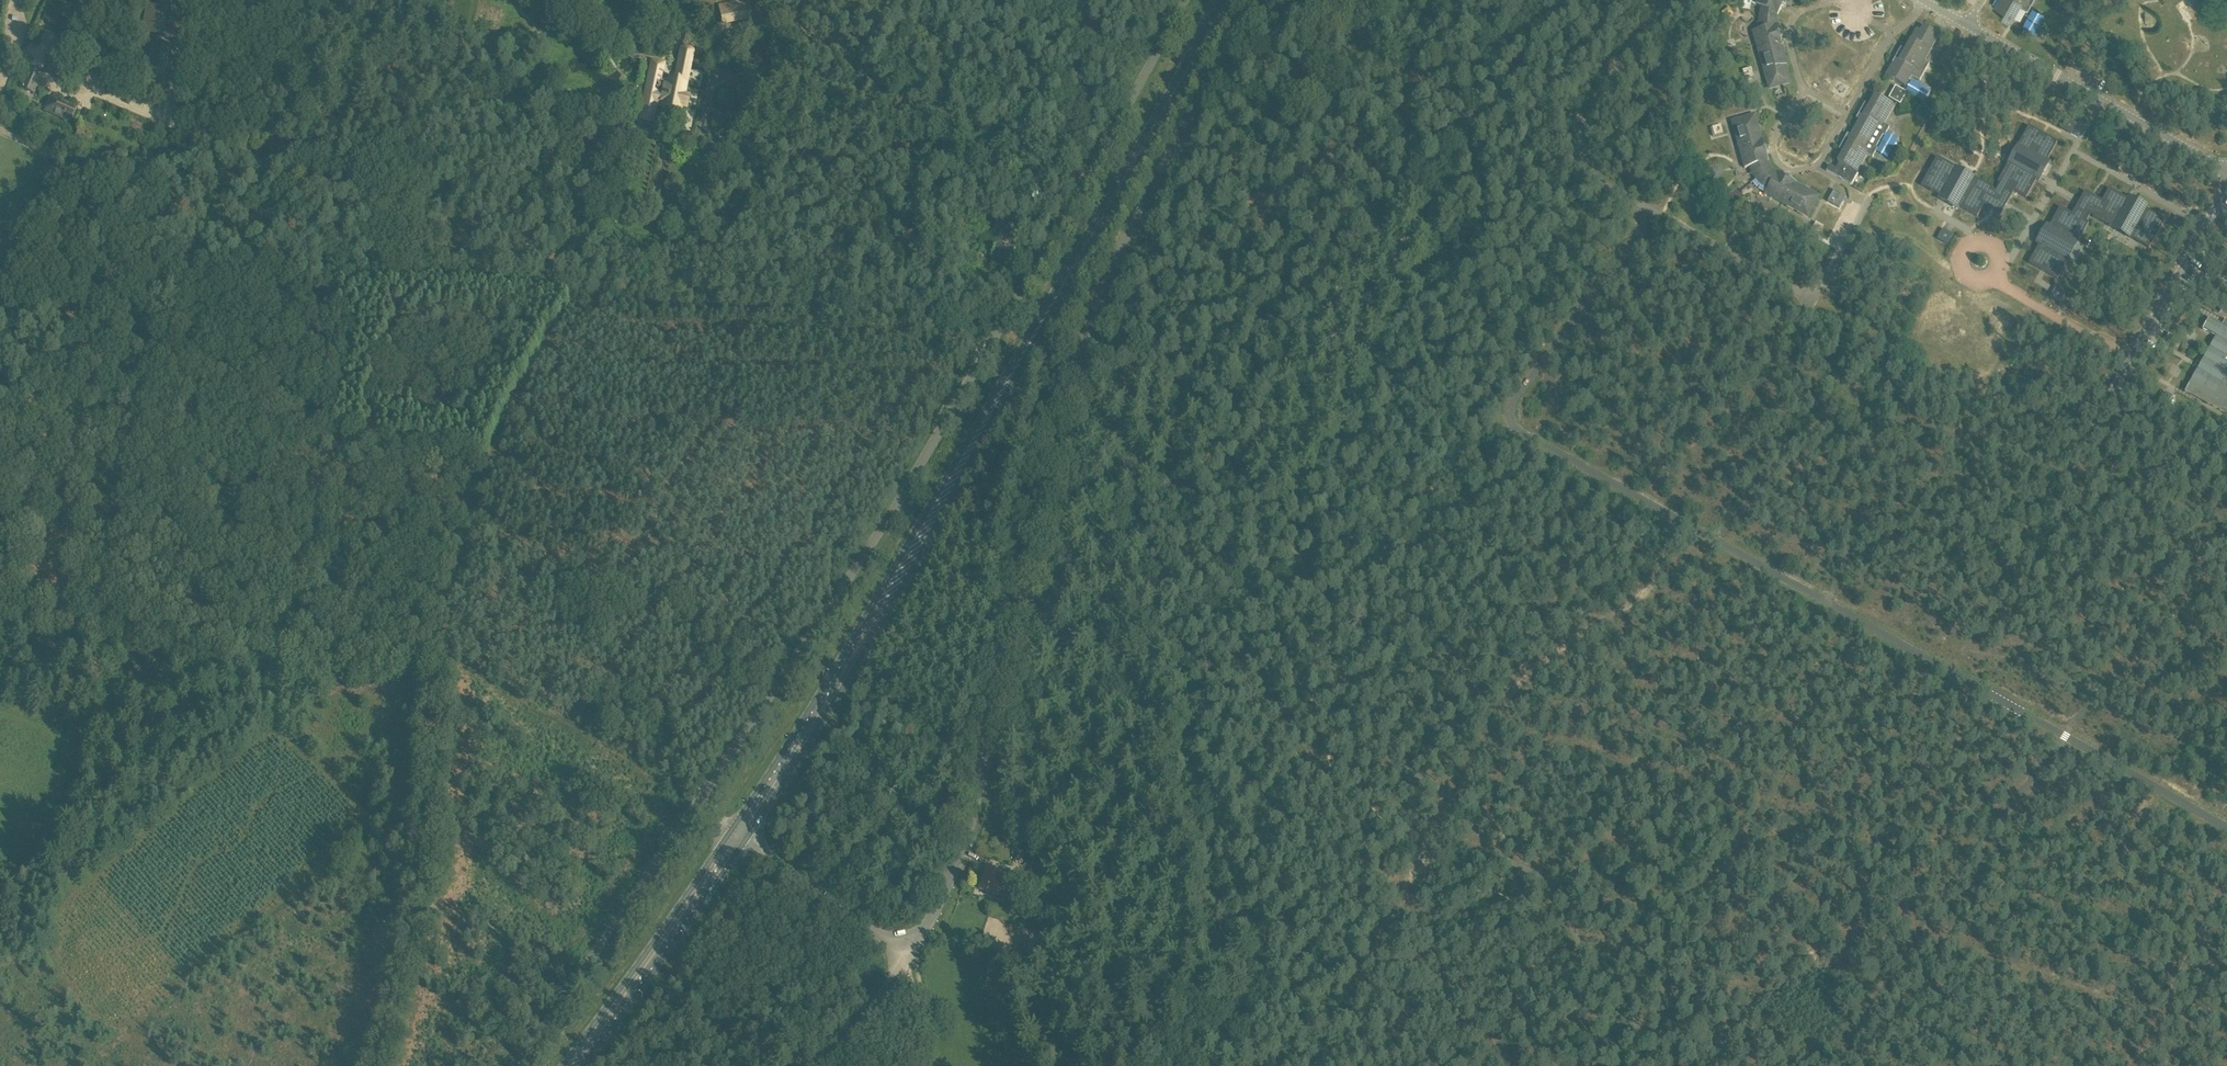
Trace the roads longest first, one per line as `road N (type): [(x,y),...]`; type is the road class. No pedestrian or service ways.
road 1 (unclassified): [(2226,829),(1514,427),(1512,402),(1638,229),(1644,206)]
road 2 (unclassified): [(909,958),(959,860),(976,802),(1086,332),(1160,170),(1257,0)]
road 3 (track): [(986,347),(918,326),(691,310),(462,282),(346,284),(319,271),(275,176),(106,97)]
road 4 (unclassified): [(694,807),(907,489),(1182,0)]
road 5 (primary): [(743,843),(850,688),(1040,319)]
road 6 (primary): [(1040,319),(835,677),(729,834)]
road 7 (track): [(1712,537),(1514,691),(1488,727),(1433,853),(1406,889)]
road 8 (primary): [(1040,319),(1225,0)]
road 9 (track): [(1078,185),(750,99)]
road 10 (unclassified): [(506,1065),(694,807)]
road 11 (unclassified): [(1868,199),(1811,293),(1644,206)]
road 12 (unclassified): [(1968,25),(2226,170)]
road 13 (primary): [(729,834),(561,1065)]
road 14 (primary): [(582,1065),(743,843)]
road 15 (unclassified): [(1644,206),(1585,174),(1575,151),(1612,68),(1670,0)]
road 16 (track): [(1304,564),(1400,516),(1510,421)]
road 17 (unclassified): [(2226,185),(2117,379)]
road 18 (unclassified): [(909,958),(743,843)]
road 19 (residential): [(1846,113),(1819,162),(1789,171),(1773,144),(1803,91)]
road 20 (residential): [(1803,91),(1787,38),(1796,13),(1830,2),(1857,9),(1862,0)]
road 21 (unclassified): [(808,1065),(909,958)]
road 22 (residential): [(1922,0),(1891,34),(1846,113)]

